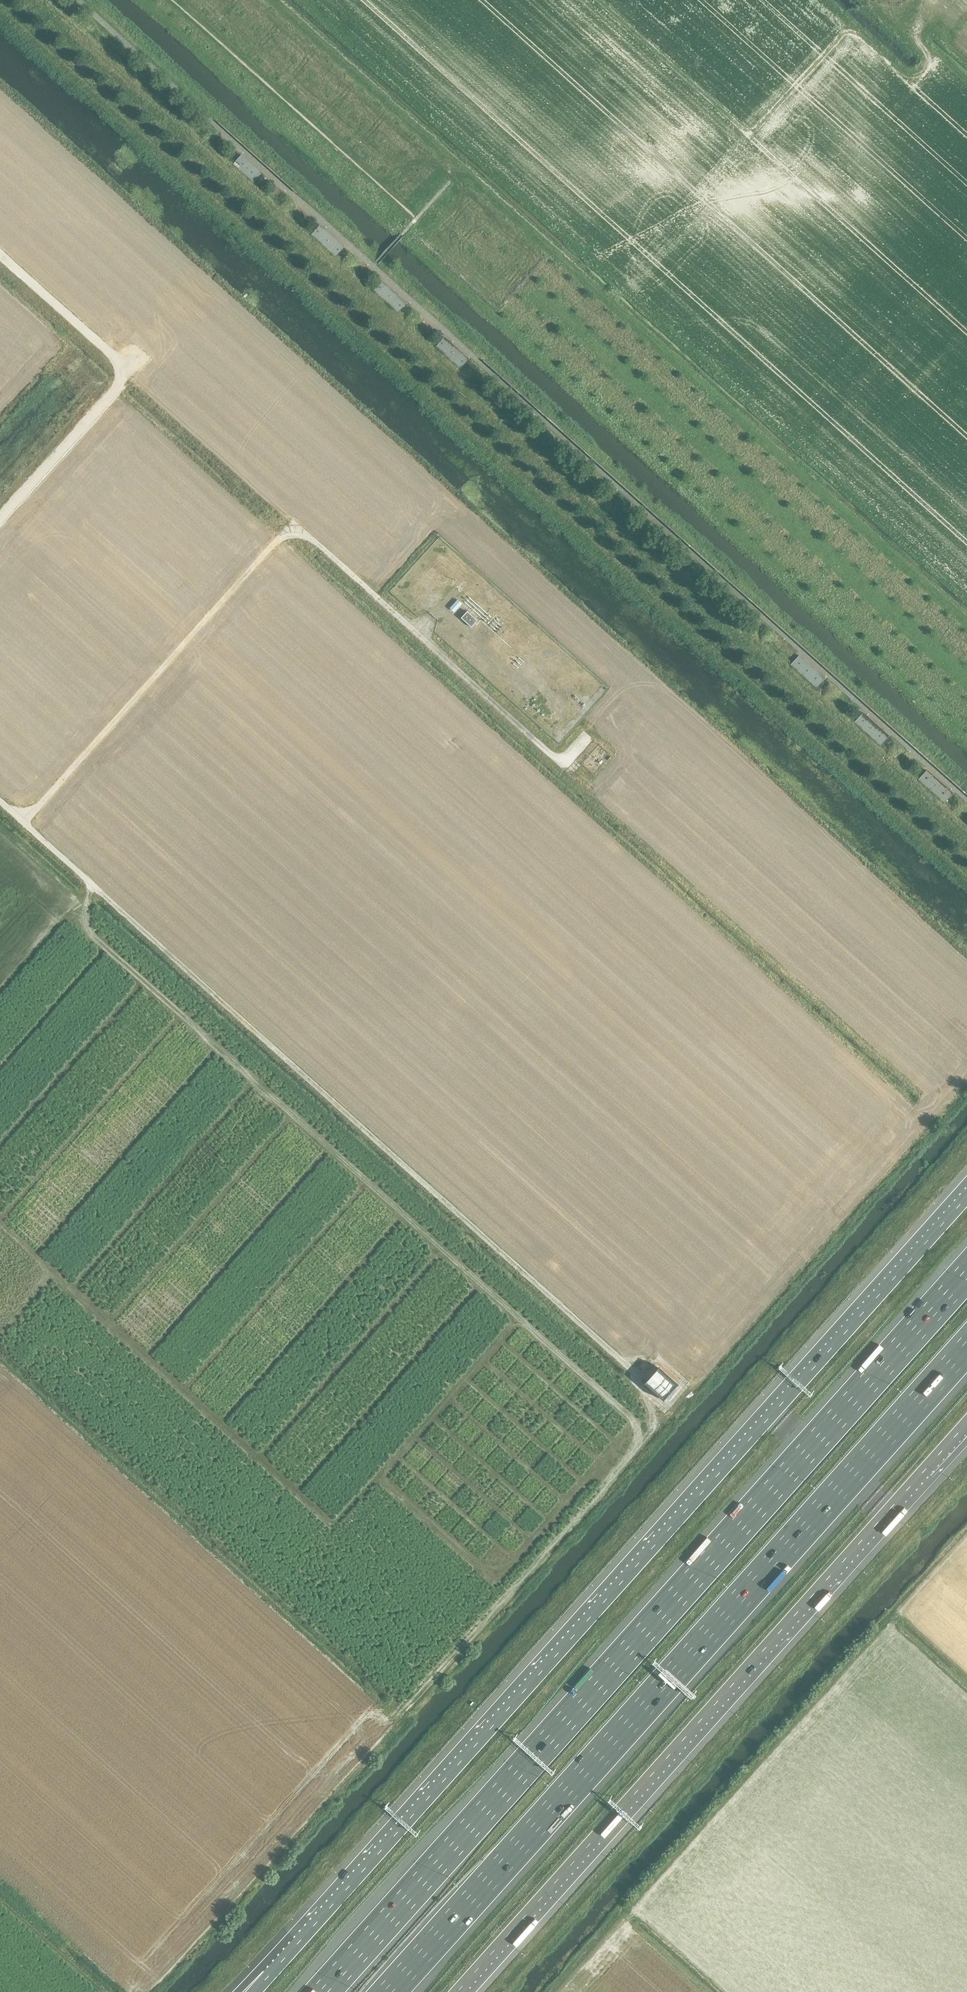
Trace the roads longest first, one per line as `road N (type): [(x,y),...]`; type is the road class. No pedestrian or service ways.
road 1 (track): [(966,867),(6,0)]
road 2 (motorway): [(966,1195),(269,1974)]
road 3 (motorway): [(966,1268),(321,1991)]
road 4 (motorway): [(392,1991),(966,1350)]
road 5 (motorway): [(457,1991),(966,1423)]
road 6 (unclassified): [(127,378),(0,519)]
road 7 (unclassified): [(127,378),(0,261)]

